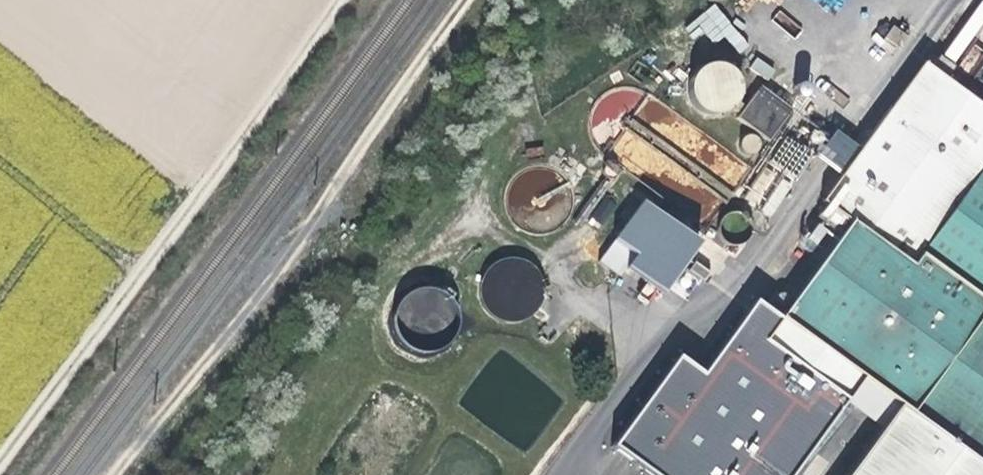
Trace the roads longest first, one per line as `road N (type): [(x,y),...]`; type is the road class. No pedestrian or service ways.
road 1 (track): [(467,0),(329,195),(277,283),(117,474)]
road 2 (track): [(0,469),(343,0)]

